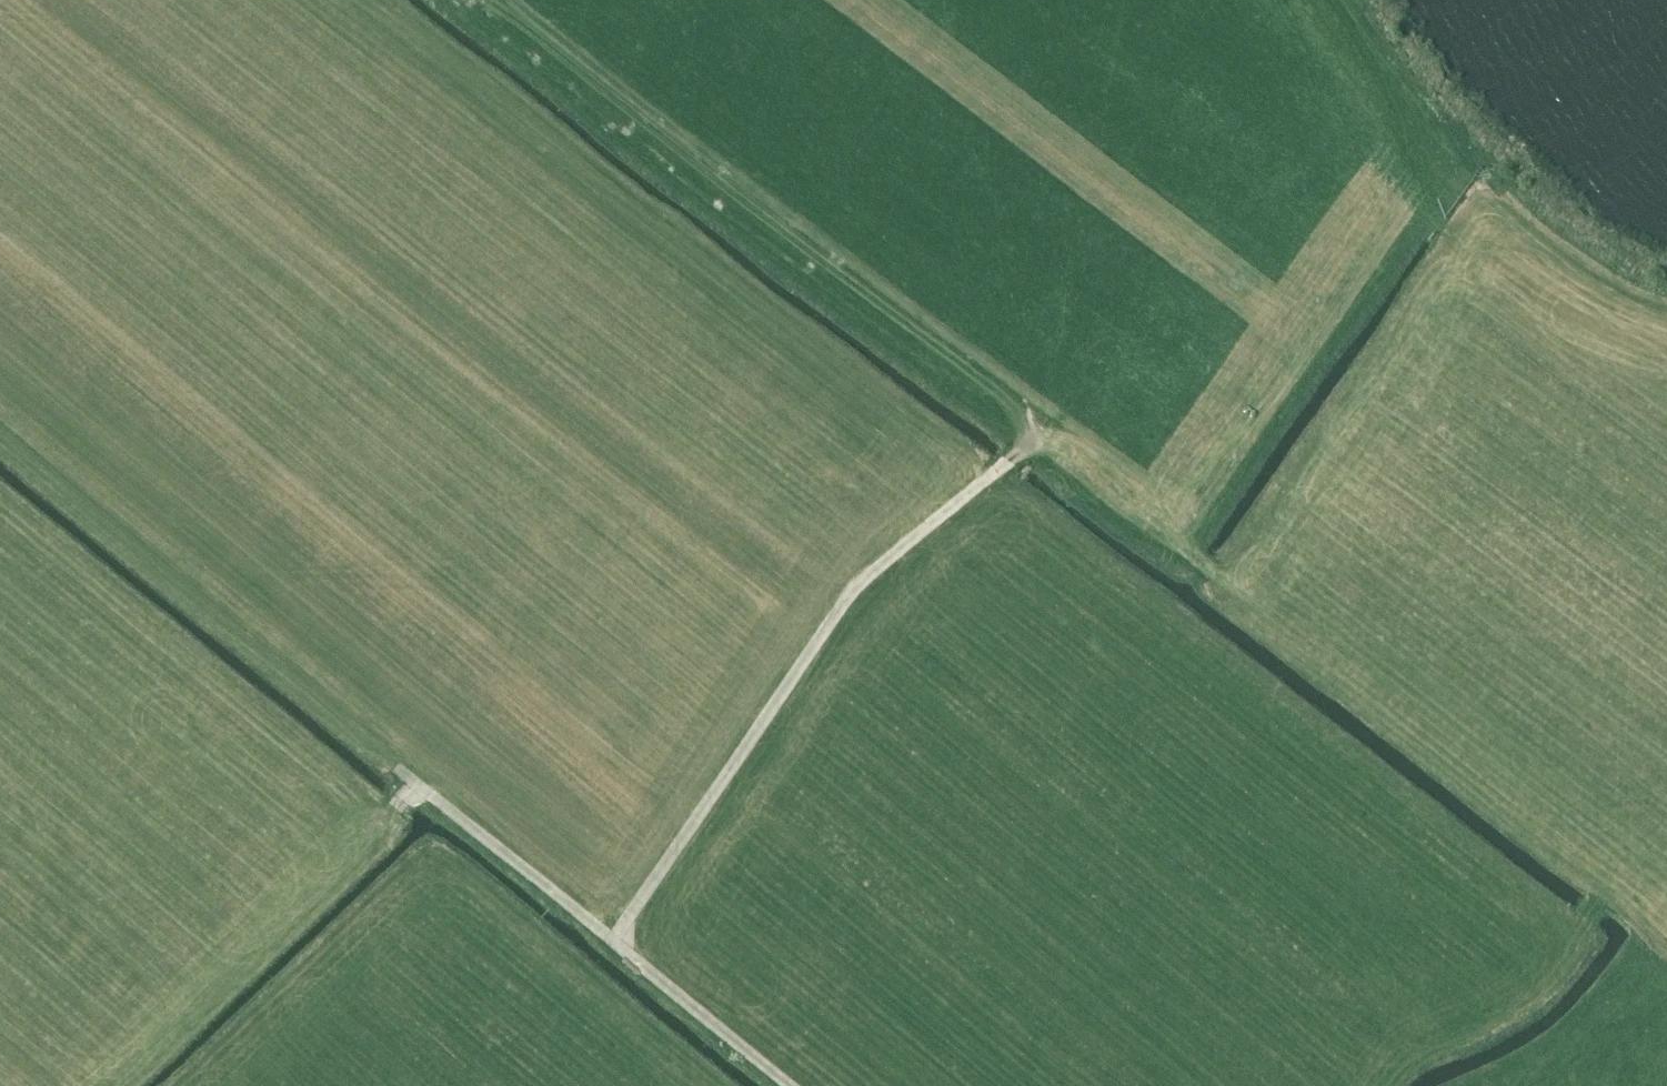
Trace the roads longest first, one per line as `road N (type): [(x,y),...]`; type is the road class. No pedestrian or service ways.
road 1 (track): [(0,422),(397,767)]

